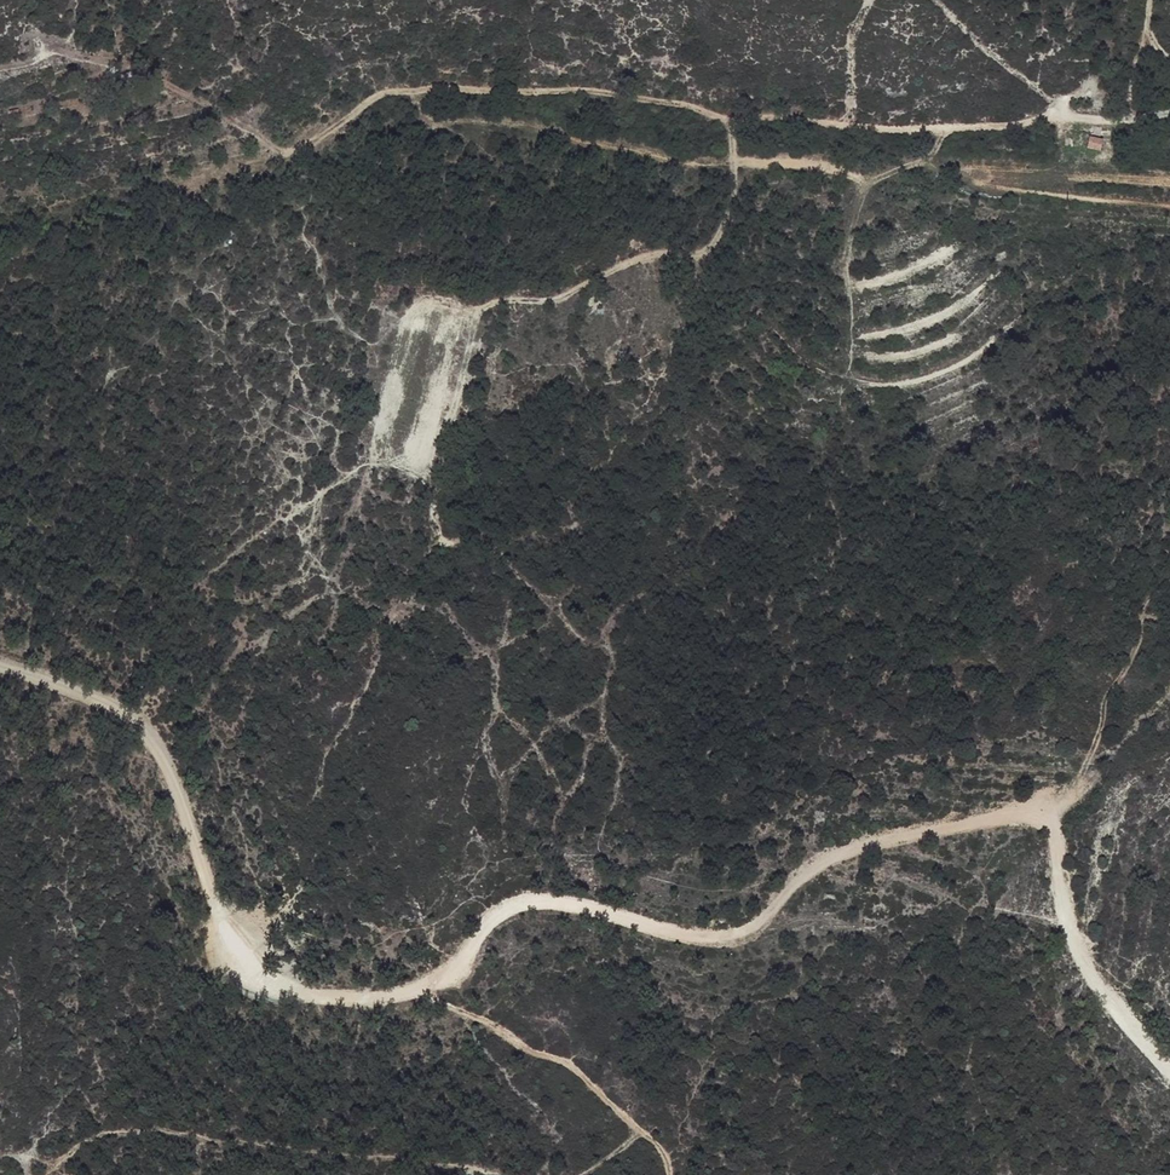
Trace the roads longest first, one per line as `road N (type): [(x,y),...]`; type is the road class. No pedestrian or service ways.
road 1 (track): [(0,668),(142,726),(230,948),(258,979),(288,990),(348,1002),(421,987),(463,966),(491,925),(539,903),(696,941),(746,939),(811,868),(871,847),(1030,814),(1054,838),(1063,919),(1093,988),(1169,1076)]
road 2 (track): [(0,66),(31,65),(53,53),(124,64),(295,154),(320,145),(388,92),(447,88),(578,89),(725,114),(926,128),(1169,112)]
road 3 (track): [(725,114),(733,197),(710,251),(651,253),(567,292),(486,304),(448,421)]
road 4 (track): [(52,1174),(65,1155),(149,1127),(290,1157),(408,1160),(513,1174)]
road 5 (track): [(667,1174),(648,1133),(537,1044),(421,987)]

